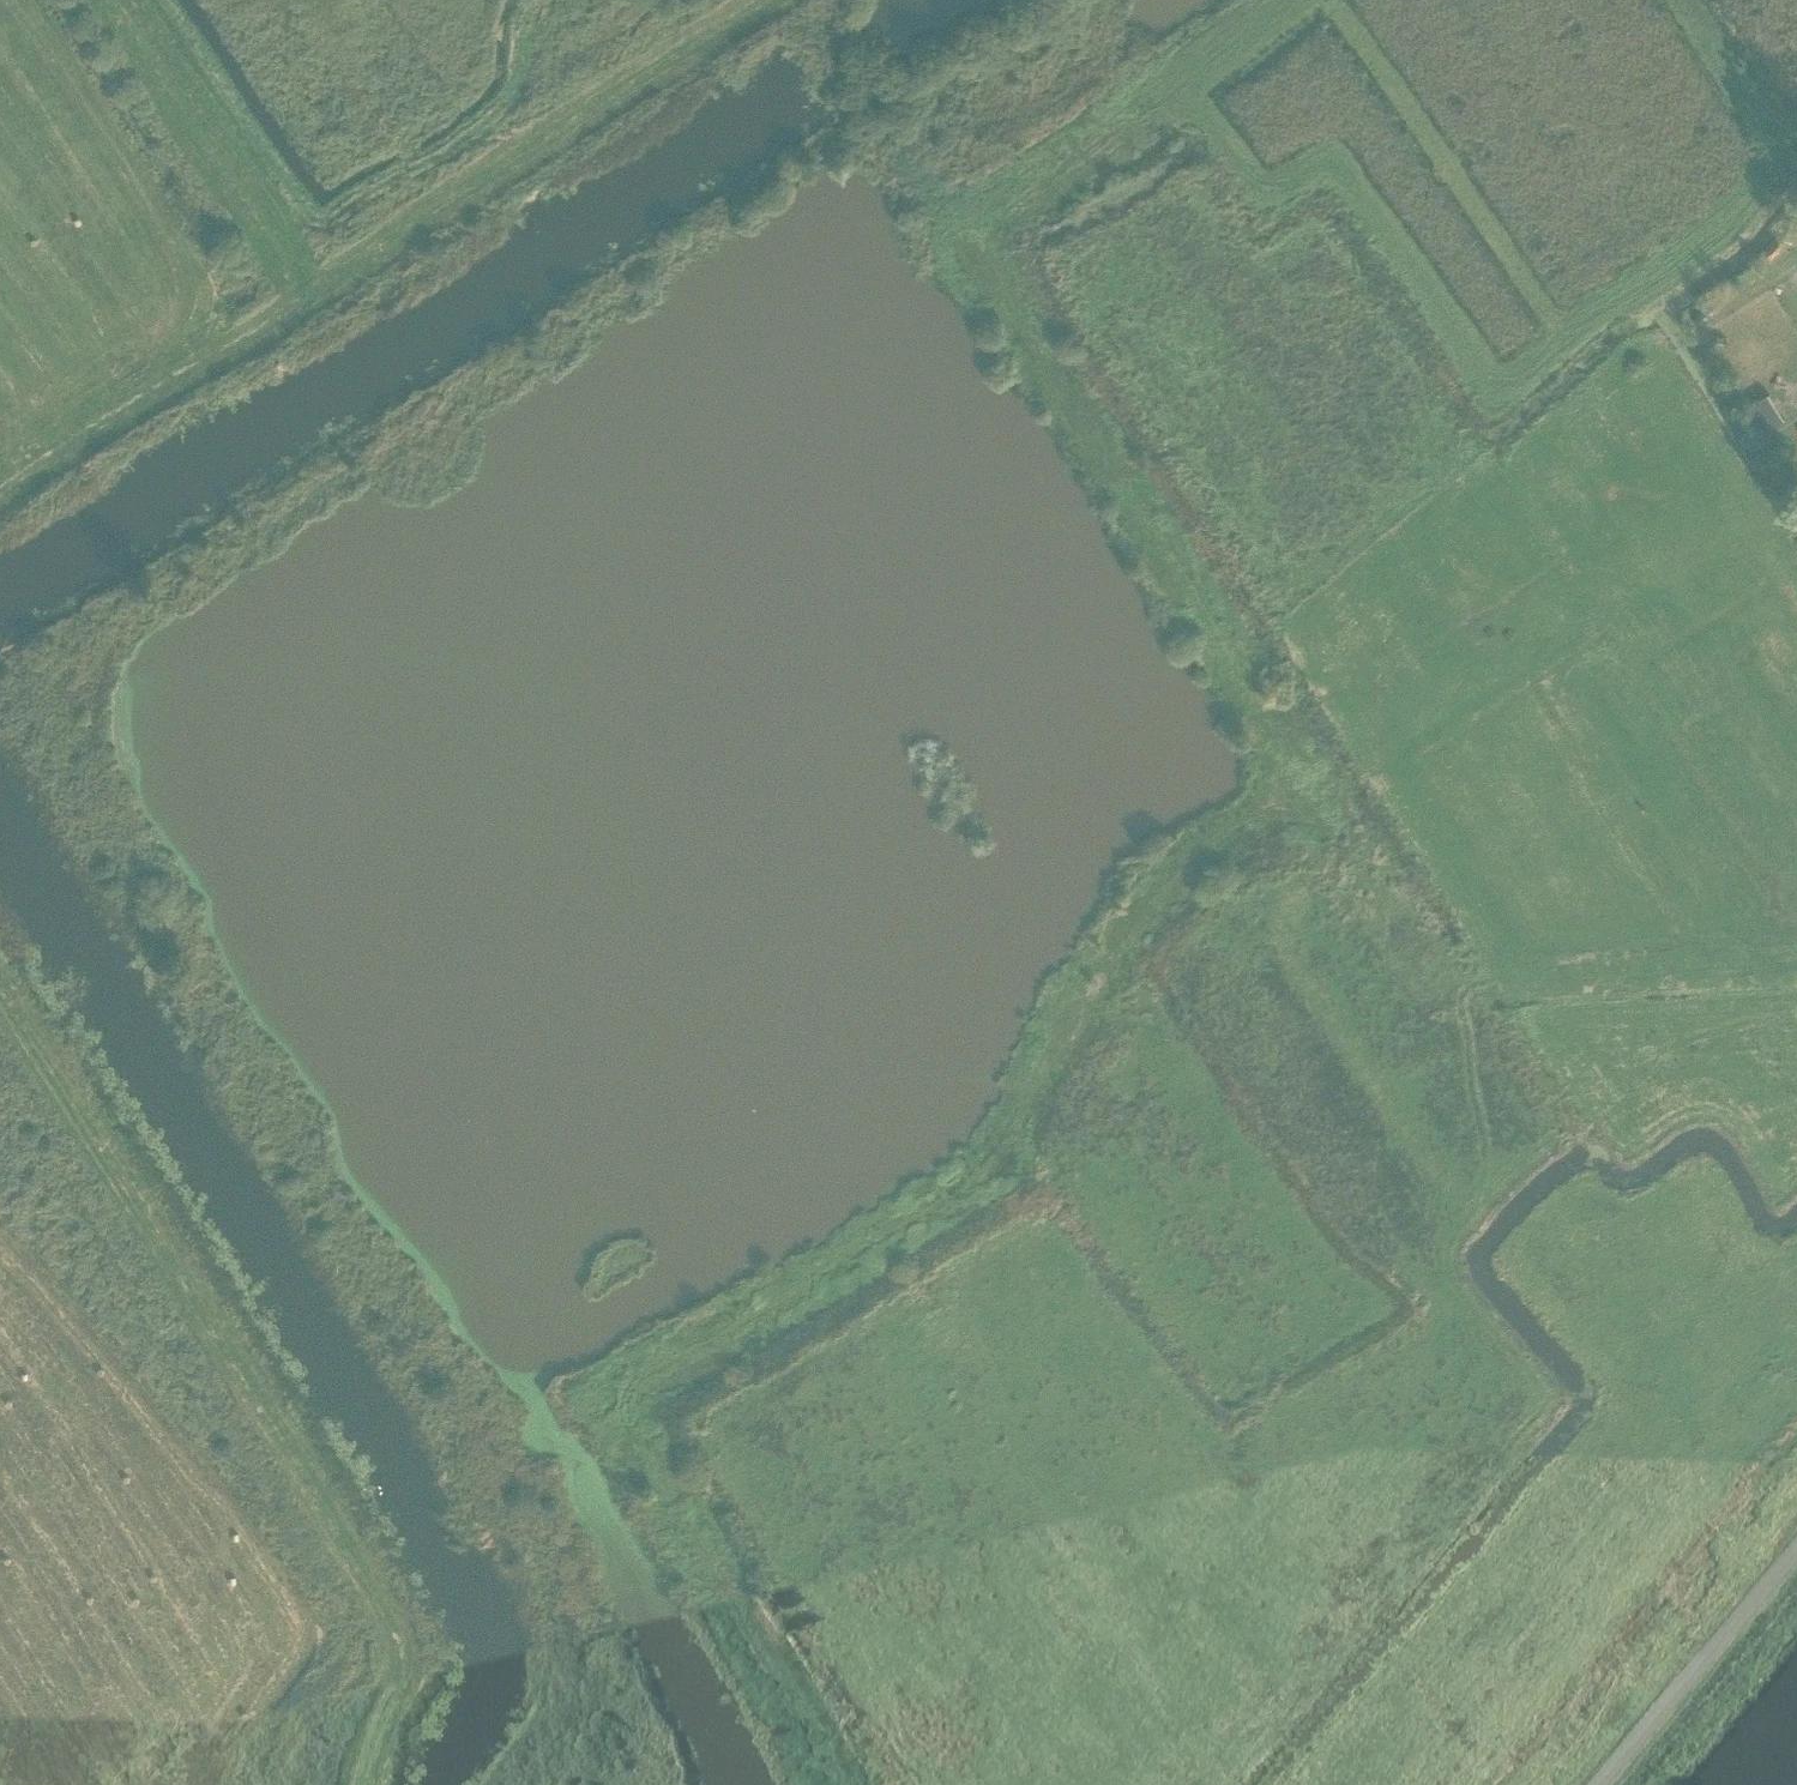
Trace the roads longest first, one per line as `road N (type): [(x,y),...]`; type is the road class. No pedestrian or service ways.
road 1 (track): [(358,1784),(402,1669),(398,1626),(0,988)]
road 2 (unclassified): [(1598,1784),(1796,1549)]

